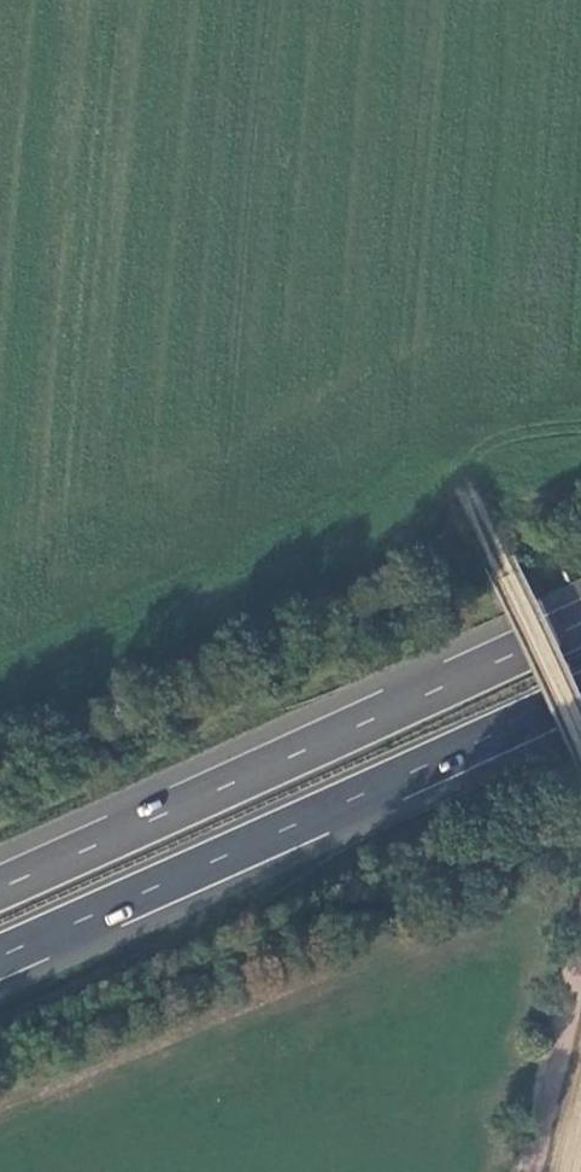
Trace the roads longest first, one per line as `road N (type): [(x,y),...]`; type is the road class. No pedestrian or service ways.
road 1 (trunk): [(580,625),(0,888)]
road 2 (trunk): [(0,956),(580,694)]
road 3 (track): [(460,479),(580,742)]
road 4 (track): [(580,941),(531,1171)]

